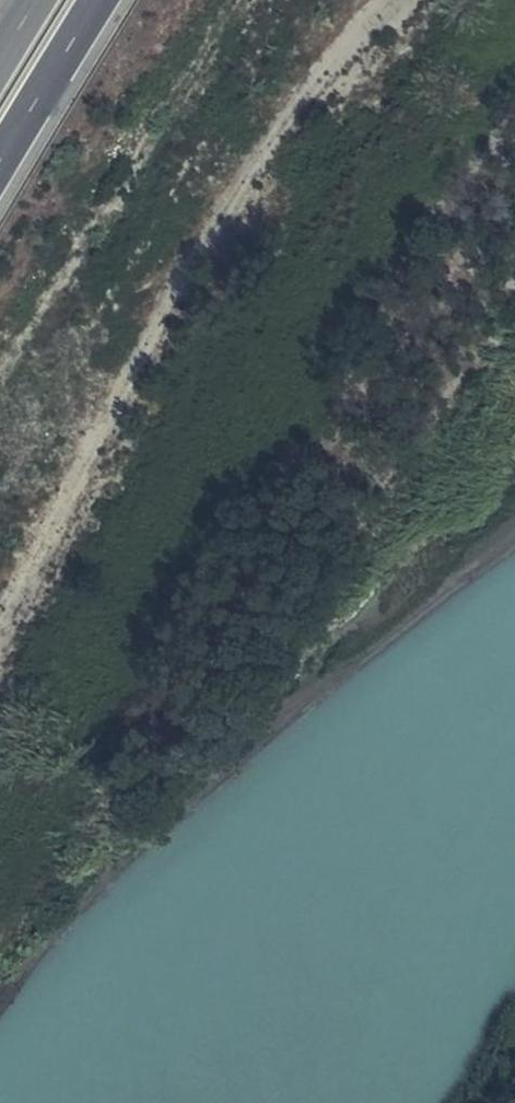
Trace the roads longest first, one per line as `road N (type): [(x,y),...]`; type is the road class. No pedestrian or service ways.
road 1 (trunk): [(0,163),(99,0)]

